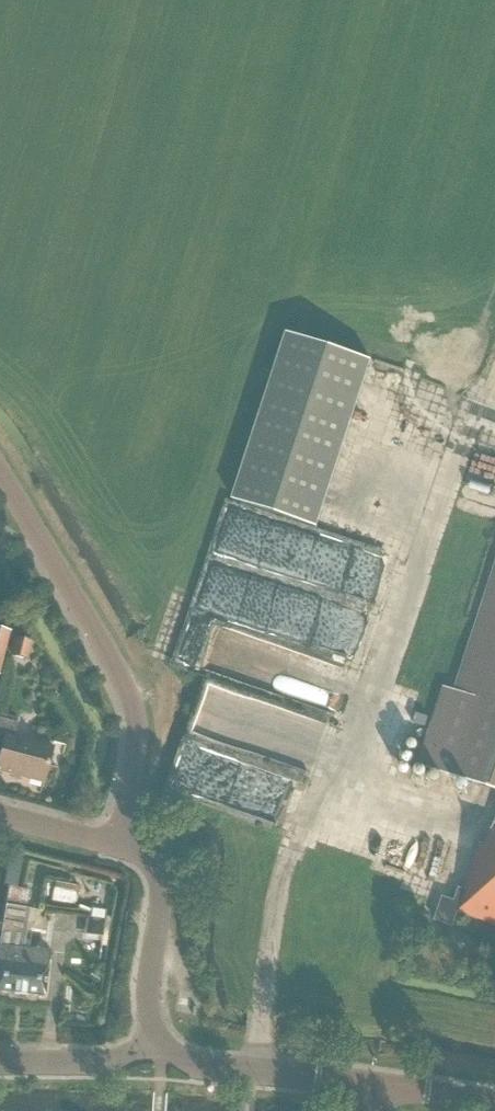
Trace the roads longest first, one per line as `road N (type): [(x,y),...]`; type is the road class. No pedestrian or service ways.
road 1 (tertiary): [(0,470),(131,703),(137,745),(124,848)]
road 2 (tertiary): [(367,1085),(176,1058),(158,1040)]
road 3 (tertiary): [(158,1040),(150,1021),(162,884),(144,855),(124,848)]
road 4 (tertiary): [(158,1040),(112,1064),(0,1060)]
road 5 (tertiary): [(494,1105),(367,1085)]
road 6 (residential): [(124,848),(0,816)]

